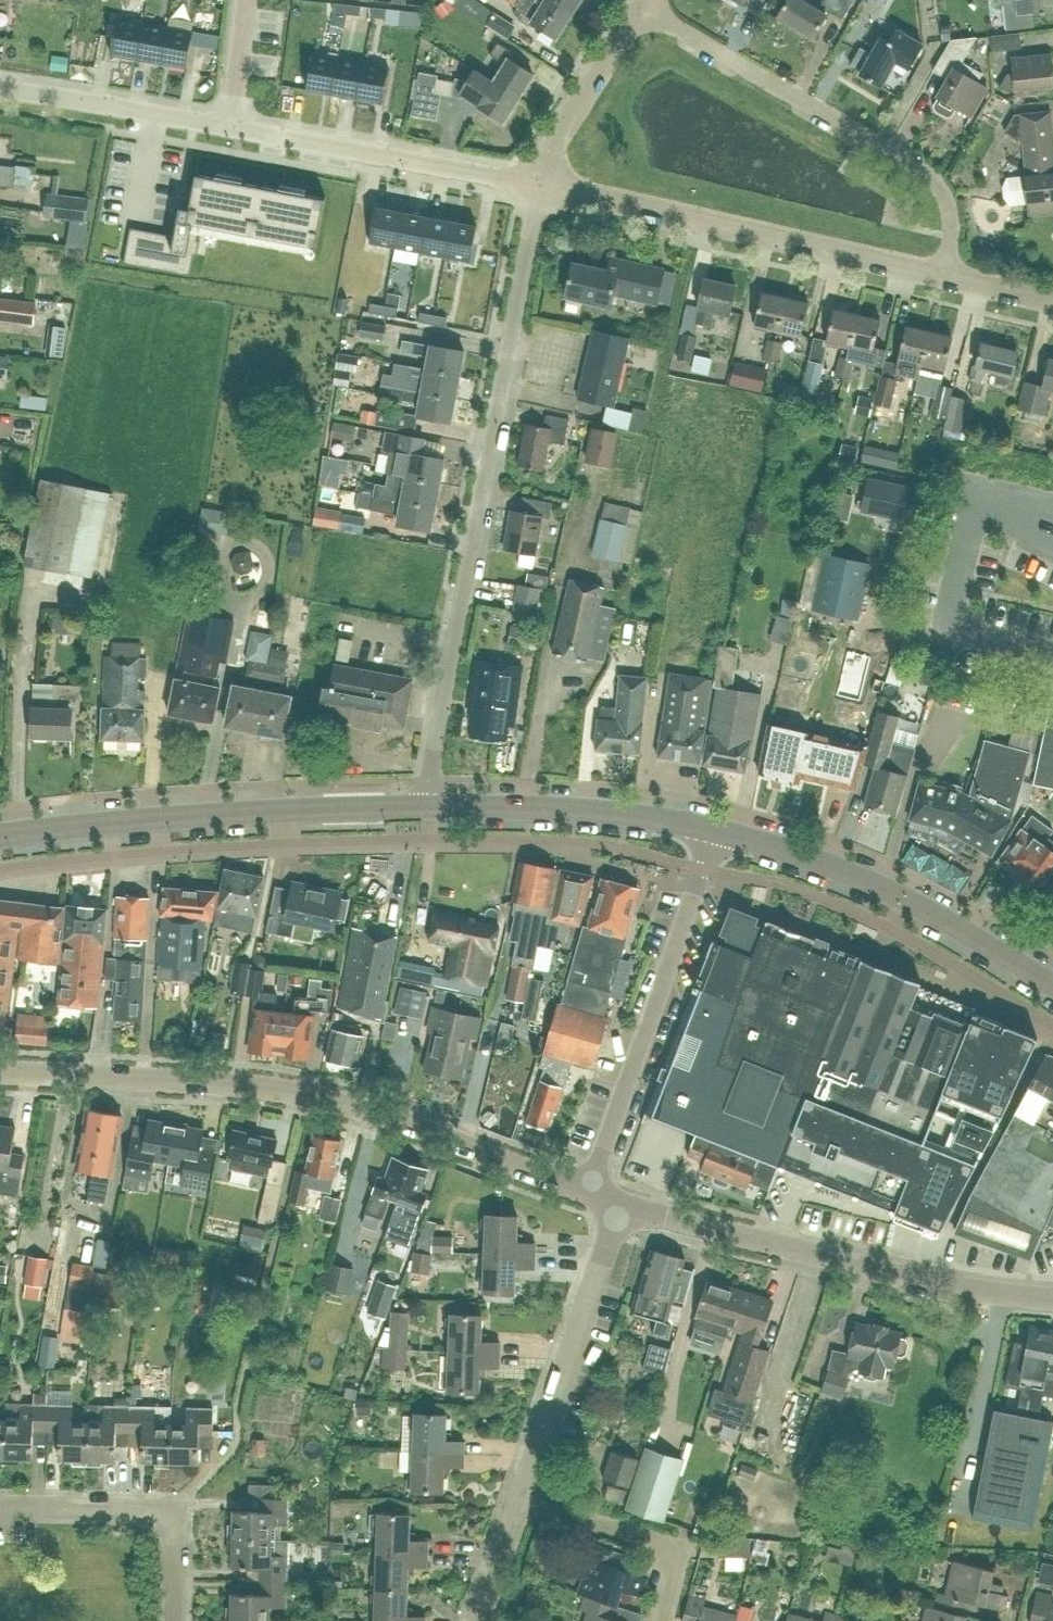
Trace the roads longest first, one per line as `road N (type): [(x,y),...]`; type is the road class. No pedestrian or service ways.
road 1 (residential): [(426,806),(537,184)]
road 2 (residential): [(586,1190),(375,1117),(183,1082),(0,1067)]
road 3 (residential): [(1052,1296),(922,1278),(621,1208)]
road 4 (residential): [(643,13),(933,182),(953,213),(945,277)]
road 5 (secondary): [(426,806),(0,835)]
road 6 (residential): [(945,277),(537,184)]
road 7 (residential): [(586,1190),(712,829)]
road 8 (secondary): [(1052,984),(909,903),(712,829)]
road 9 (residential): [(518,1501),(621,1208)]
road 10 (residential): [(537,184),(235,128)]
road 11 (secondary): [(712,829),(558,809),(426,806)]
road 12 (residential): [(0,1508),(174,1510),(171,1620)]
road 13 (residential): [(235,128),(0,89)]
road 14 (residential): [(661,1620),(673,1573),(665,1547),(518,1501)]
road 15 (residential): [(537,184),(560,134),(643,13)]
road 16 (residential): [(235,128),(250,0)]
road 17 (residential): [(479,1620),(518,1501)]

